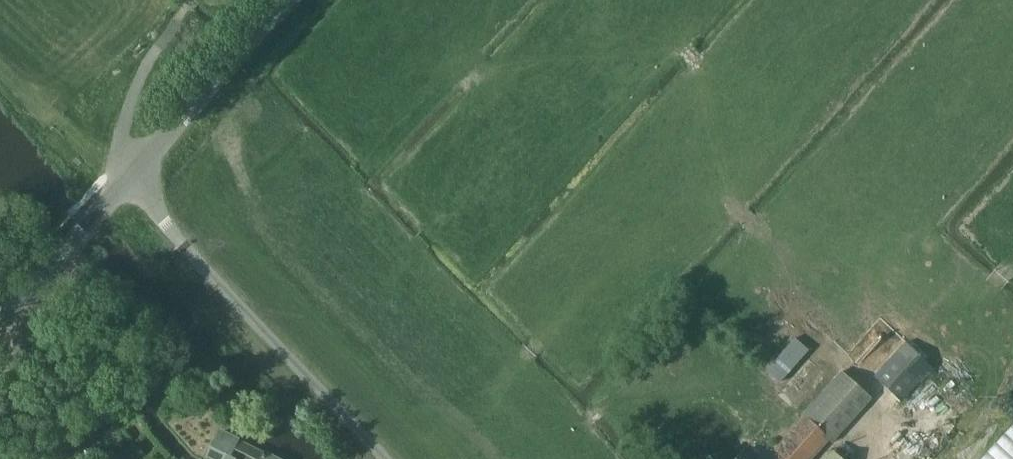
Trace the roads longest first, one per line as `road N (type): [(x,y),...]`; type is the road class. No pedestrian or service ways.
road 1 (unclassified): [(0,320),(294,0)]
road 2 (track): [(189,0),(150,58),(115,161)]

